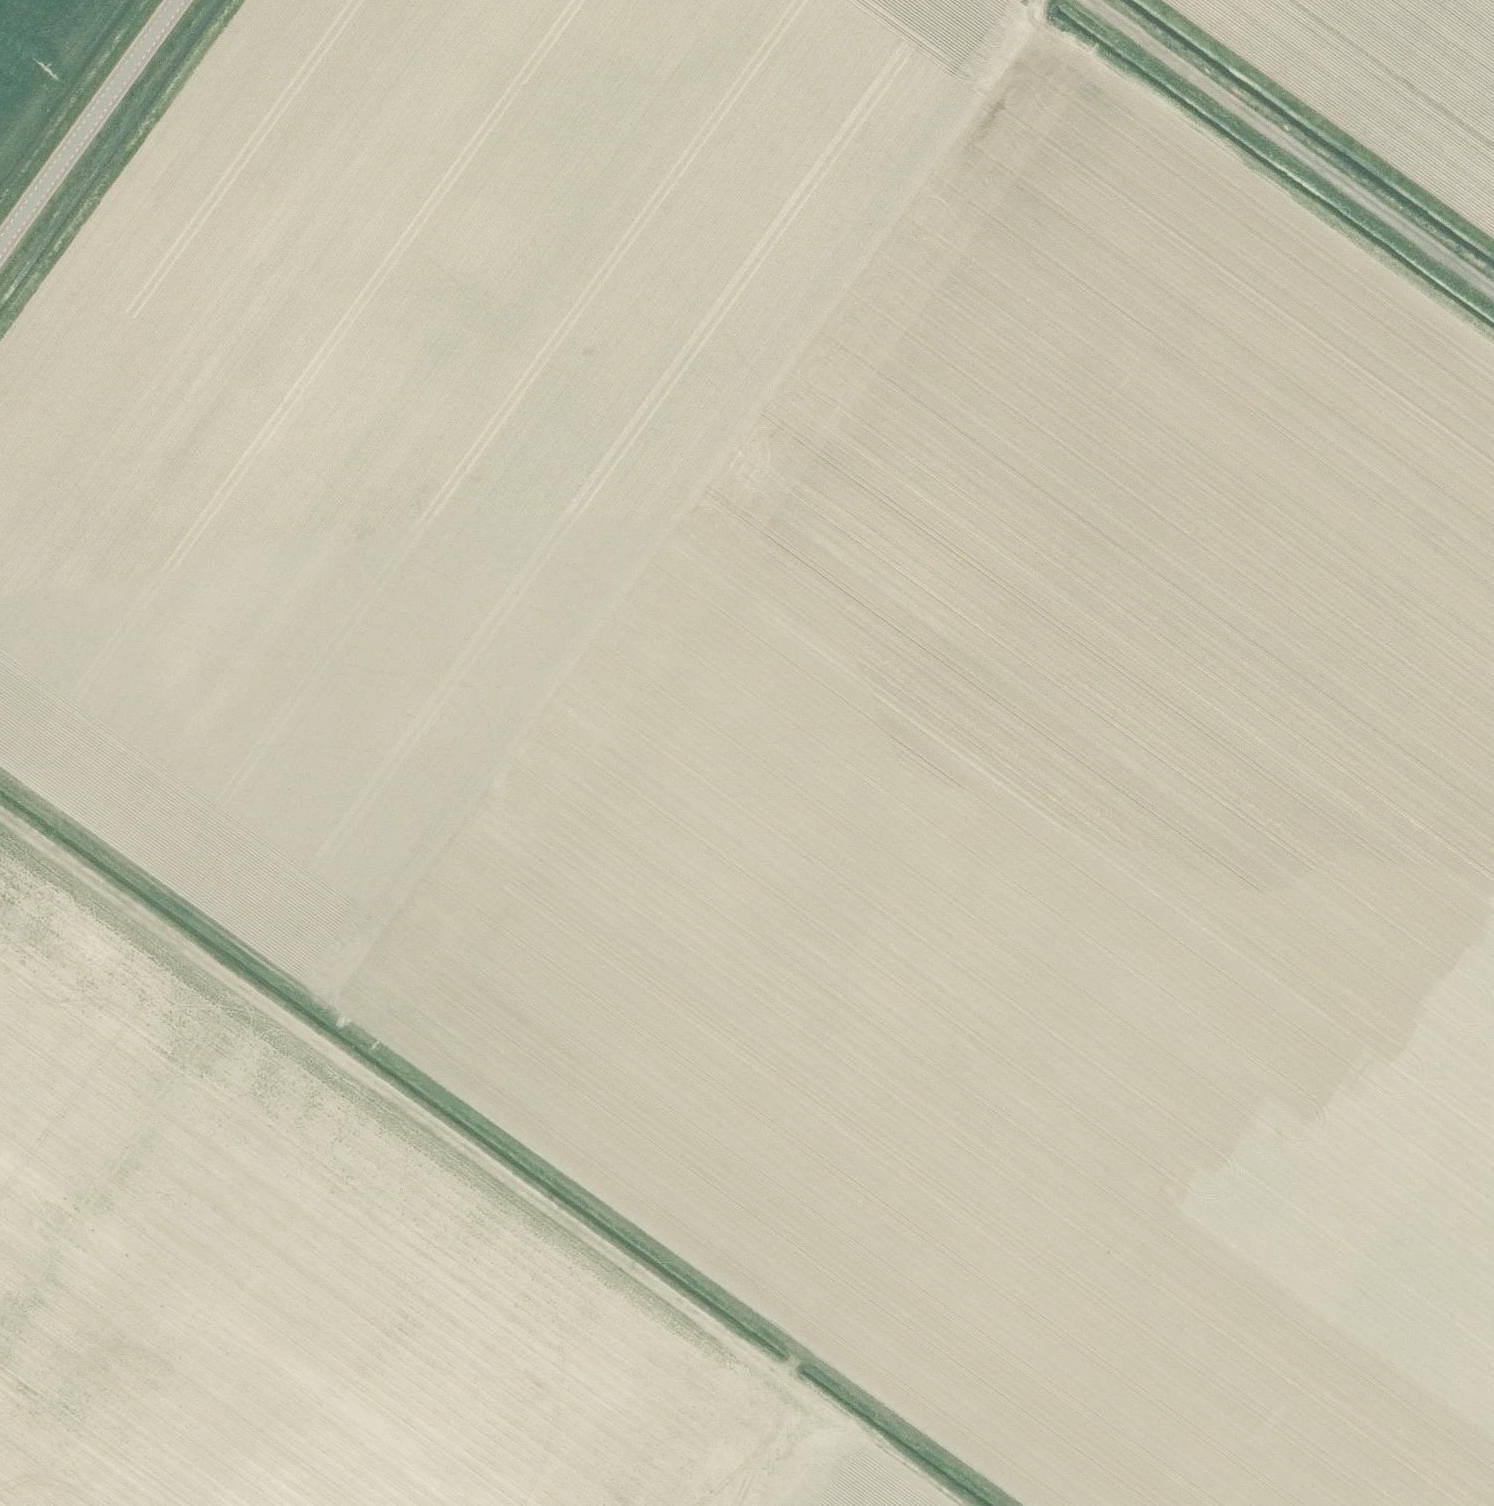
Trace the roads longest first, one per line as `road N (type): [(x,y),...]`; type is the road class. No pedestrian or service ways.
road 1 (track): [(1493,294),(1088,0)]
road 2 (unclassified): [(0,244),(175,0)]

